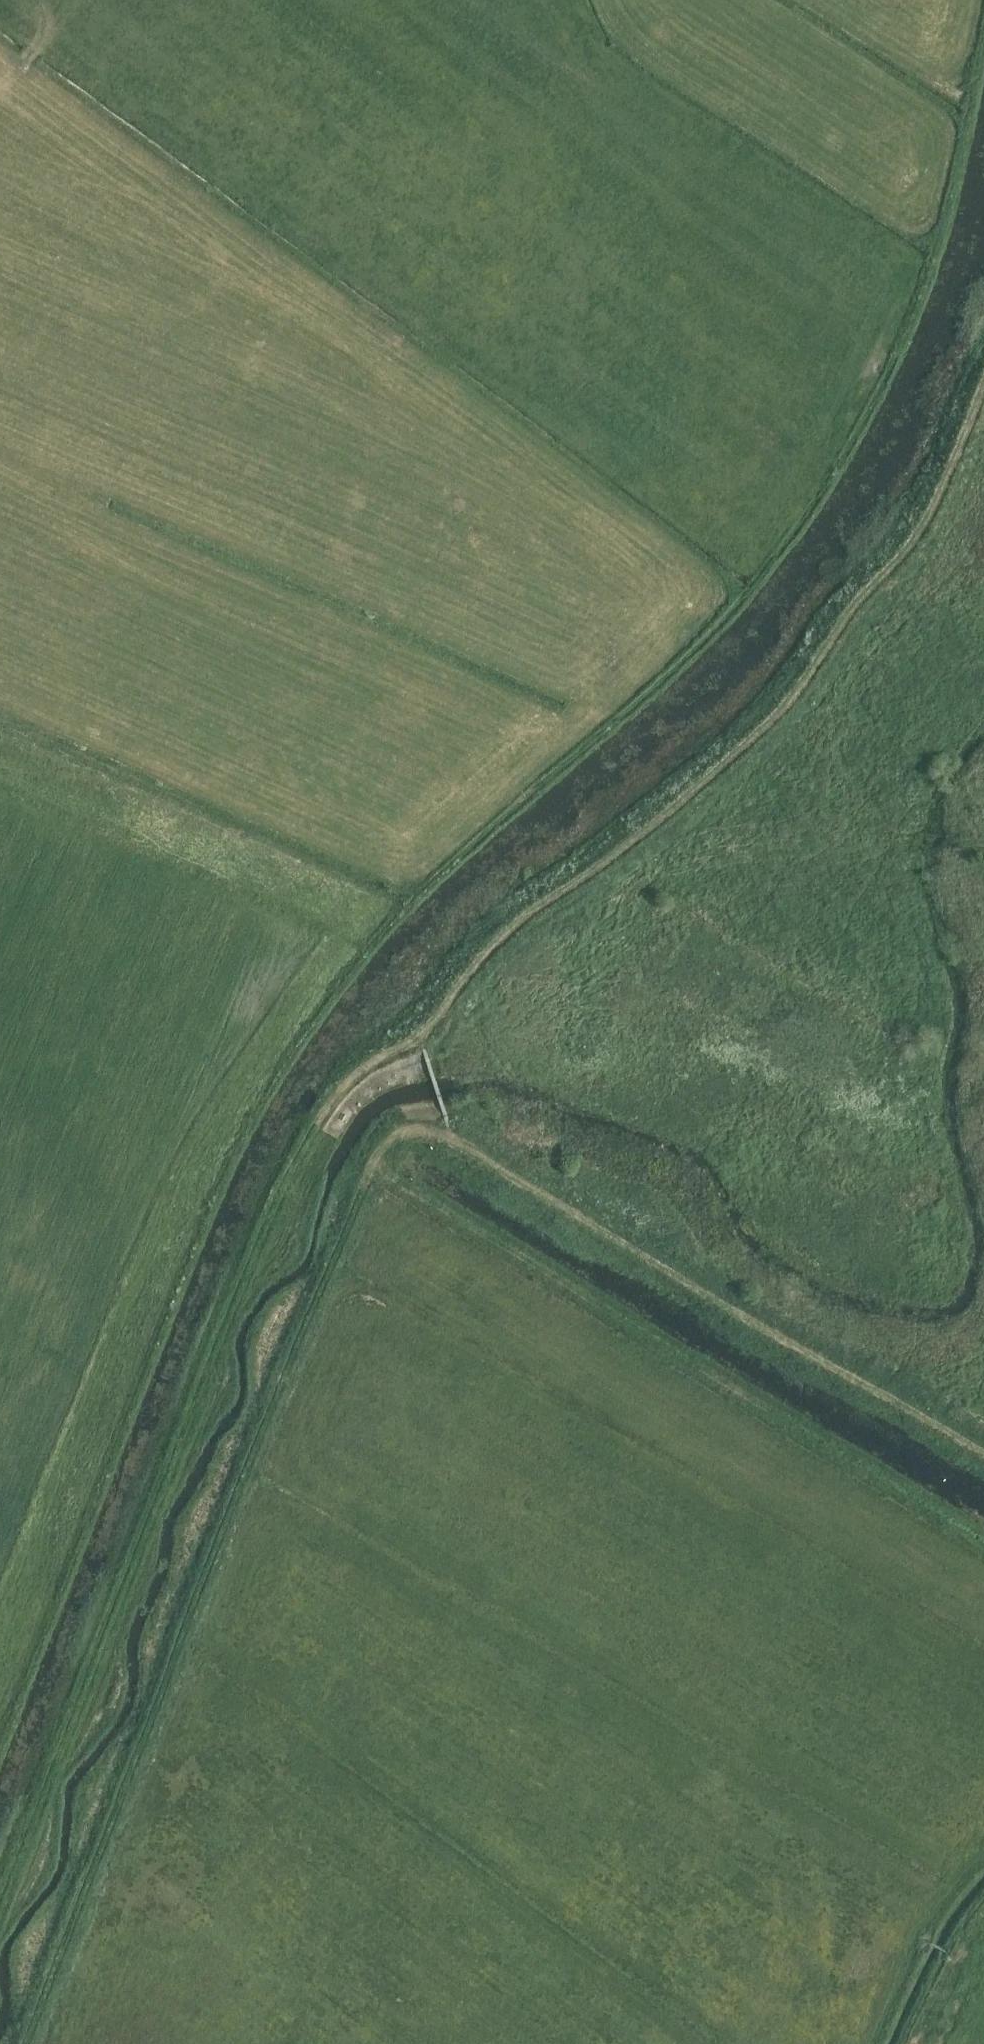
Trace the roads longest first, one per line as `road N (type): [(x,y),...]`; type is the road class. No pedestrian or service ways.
road 1 (track): [(23,2043),(355,1180),(390,1135),(407,1127),(446,1142),(983,1455)]

